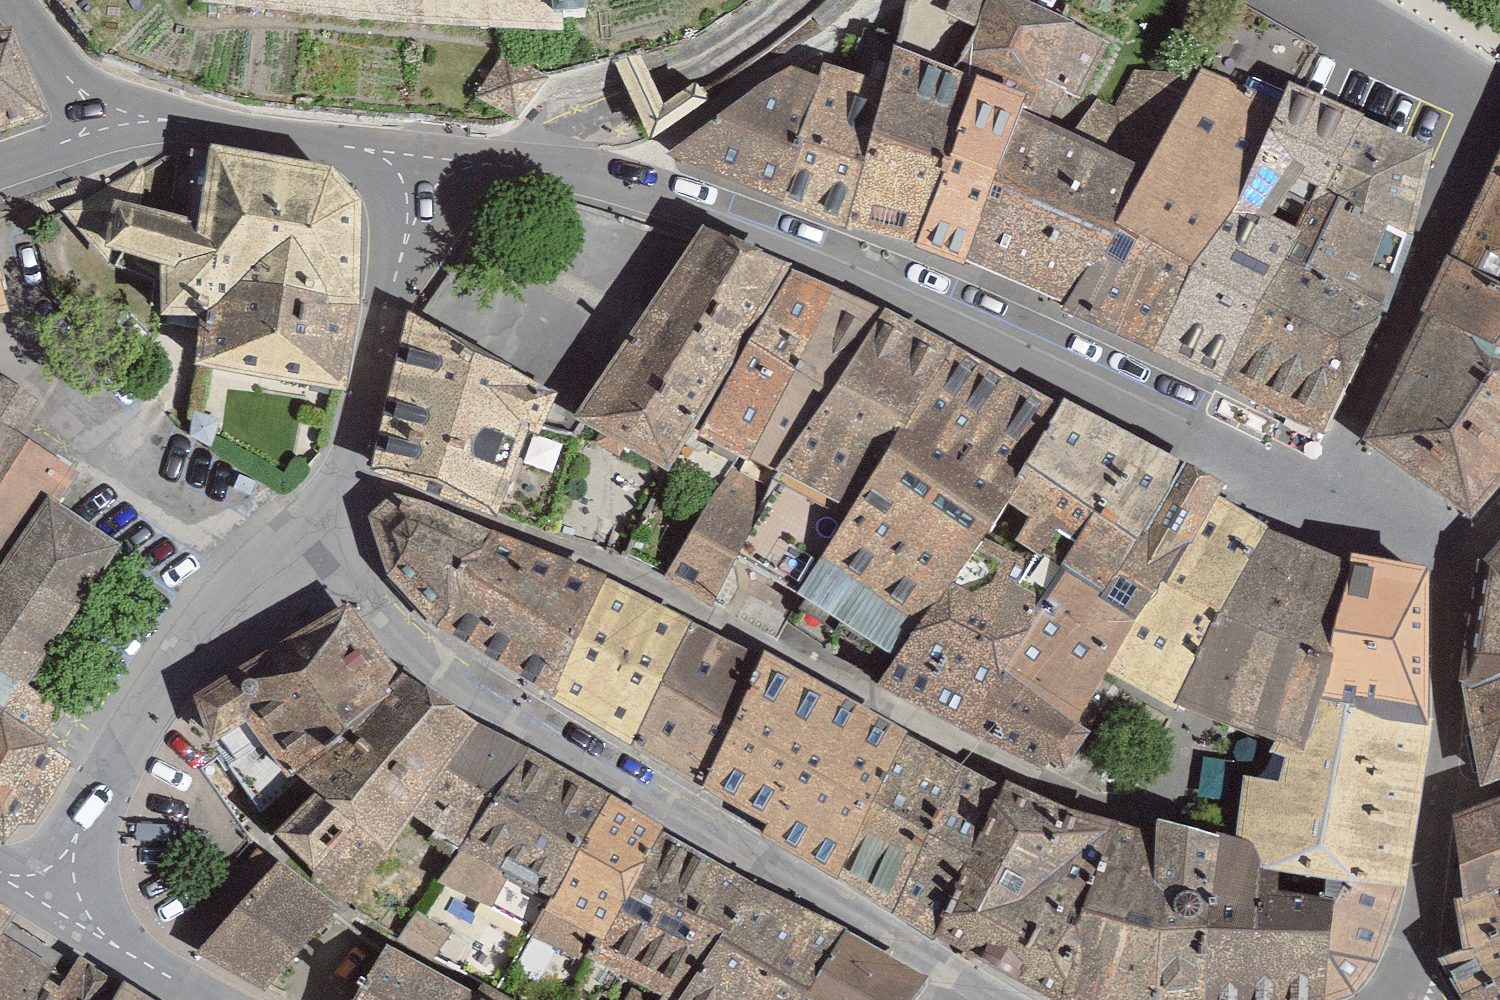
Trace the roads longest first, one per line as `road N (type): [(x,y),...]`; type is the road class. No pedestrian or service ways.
road 1 (residential): [(331,470),(969,737),(1146,796),(1231,523)]
road 2 (residential): [(1018,999),(892,946),(425,660),(294,531)]
road 3 (residential): [(598,174),(995,321),(1255,452)]
road 4 (residential): [(1312,481),(1499,99)]
road 5 (residential): [(265,559),(146,709),(41,897)]
road 6 (residential): [(394,156),(392,224),(331,470)]
road 7 (residential): [(862,0),(598,174)]
road 8 (residential): [(110,111),(394,156)]
road 9 (residential): [(1444,560),(1415,814)]
road 10 (residential): [(265,559),(64,411)]
road 11 (residential): [(1499,98),(1272,0)]
road 12 (residential): [(240,999),(41,897)]
road 13 (residential): [(394,156),(516,156),(598,174)]
road 14 (residential): [(1415,814),(1389,999)]
road 15 (residential): [(1312,481),(1444,560)]
road 16 (residential): [(110,111),(9,0)]
road 17 (residential): [(110,111),(0,165)]

